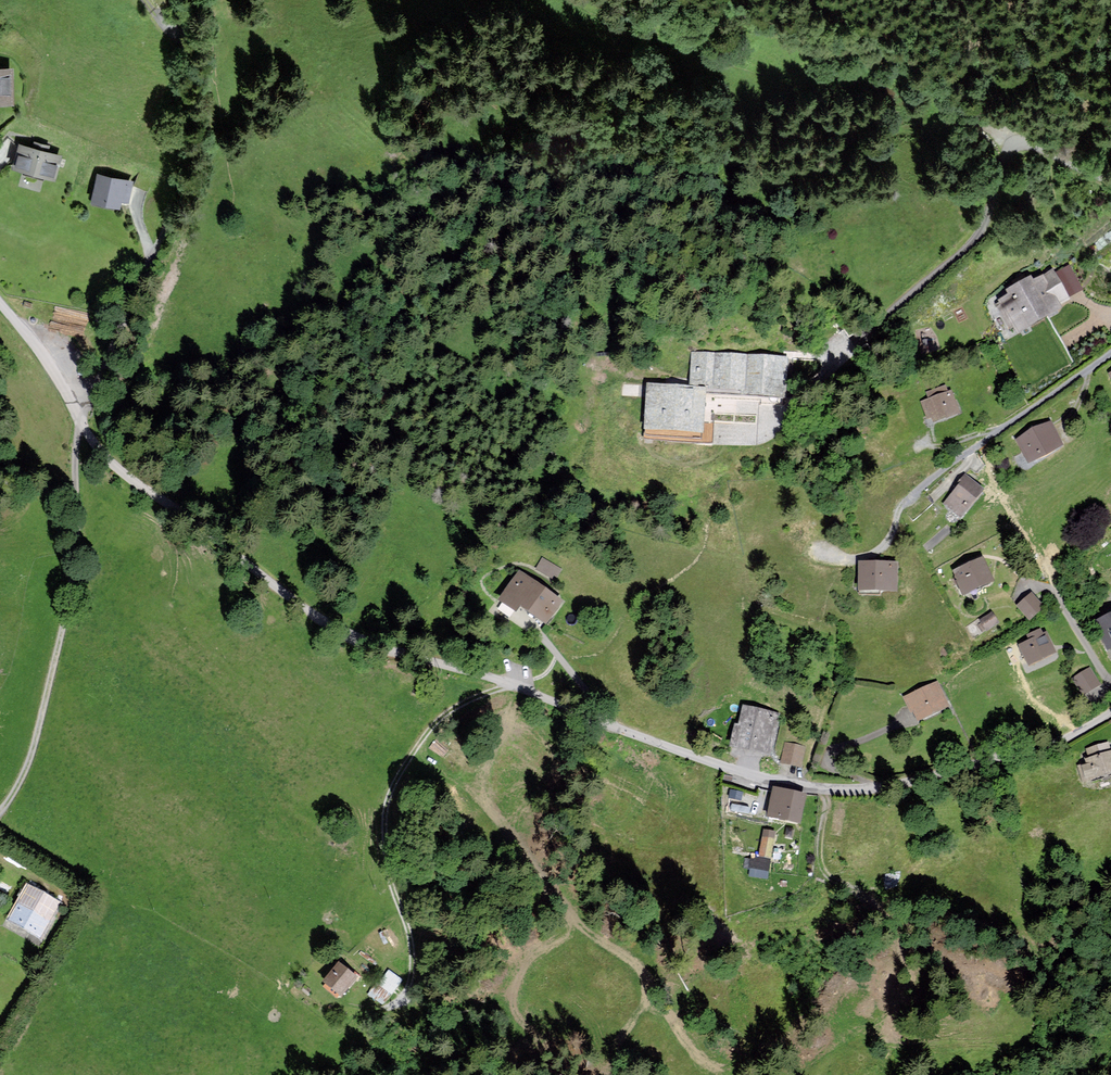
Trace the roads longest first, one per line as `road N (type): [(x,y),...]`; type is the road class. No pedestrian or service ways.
road 1 (unclassified): [(0,300),(42,349),(116,465),(324,622),(394,651),(539,694),(741,772),(838,791),(938,781),(1046,751),(1110,714)]
road 2 (track): [(74,407),(118,344),(186,173),(195,0)]
road 3 (residential): [(1110,183),(1029,145),(1007,152),(976,235),(838,354)]
road 4 (track): [(508,685),(443,718),(388,801),(393,884),(416,965),(409,999)]
road 5 (residential): [(820,556),(873,556),(905,503),(929,482),(1110,353)]

